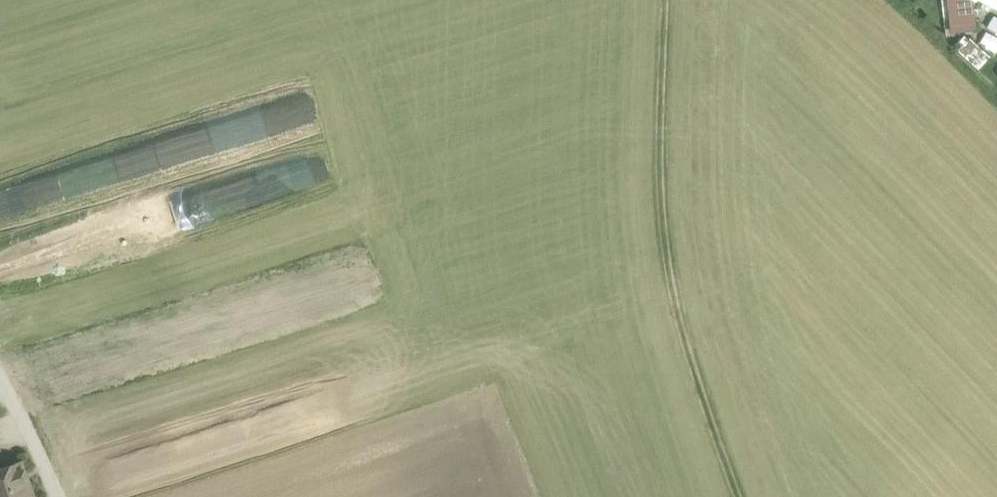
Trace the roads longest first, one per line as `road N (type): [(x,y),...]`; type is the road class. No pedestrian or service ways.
road 1 (track): [(738,496),(686,341),(666,182),(668,0)]
road 2 (unclassified): [(58,496),(0,364)]

